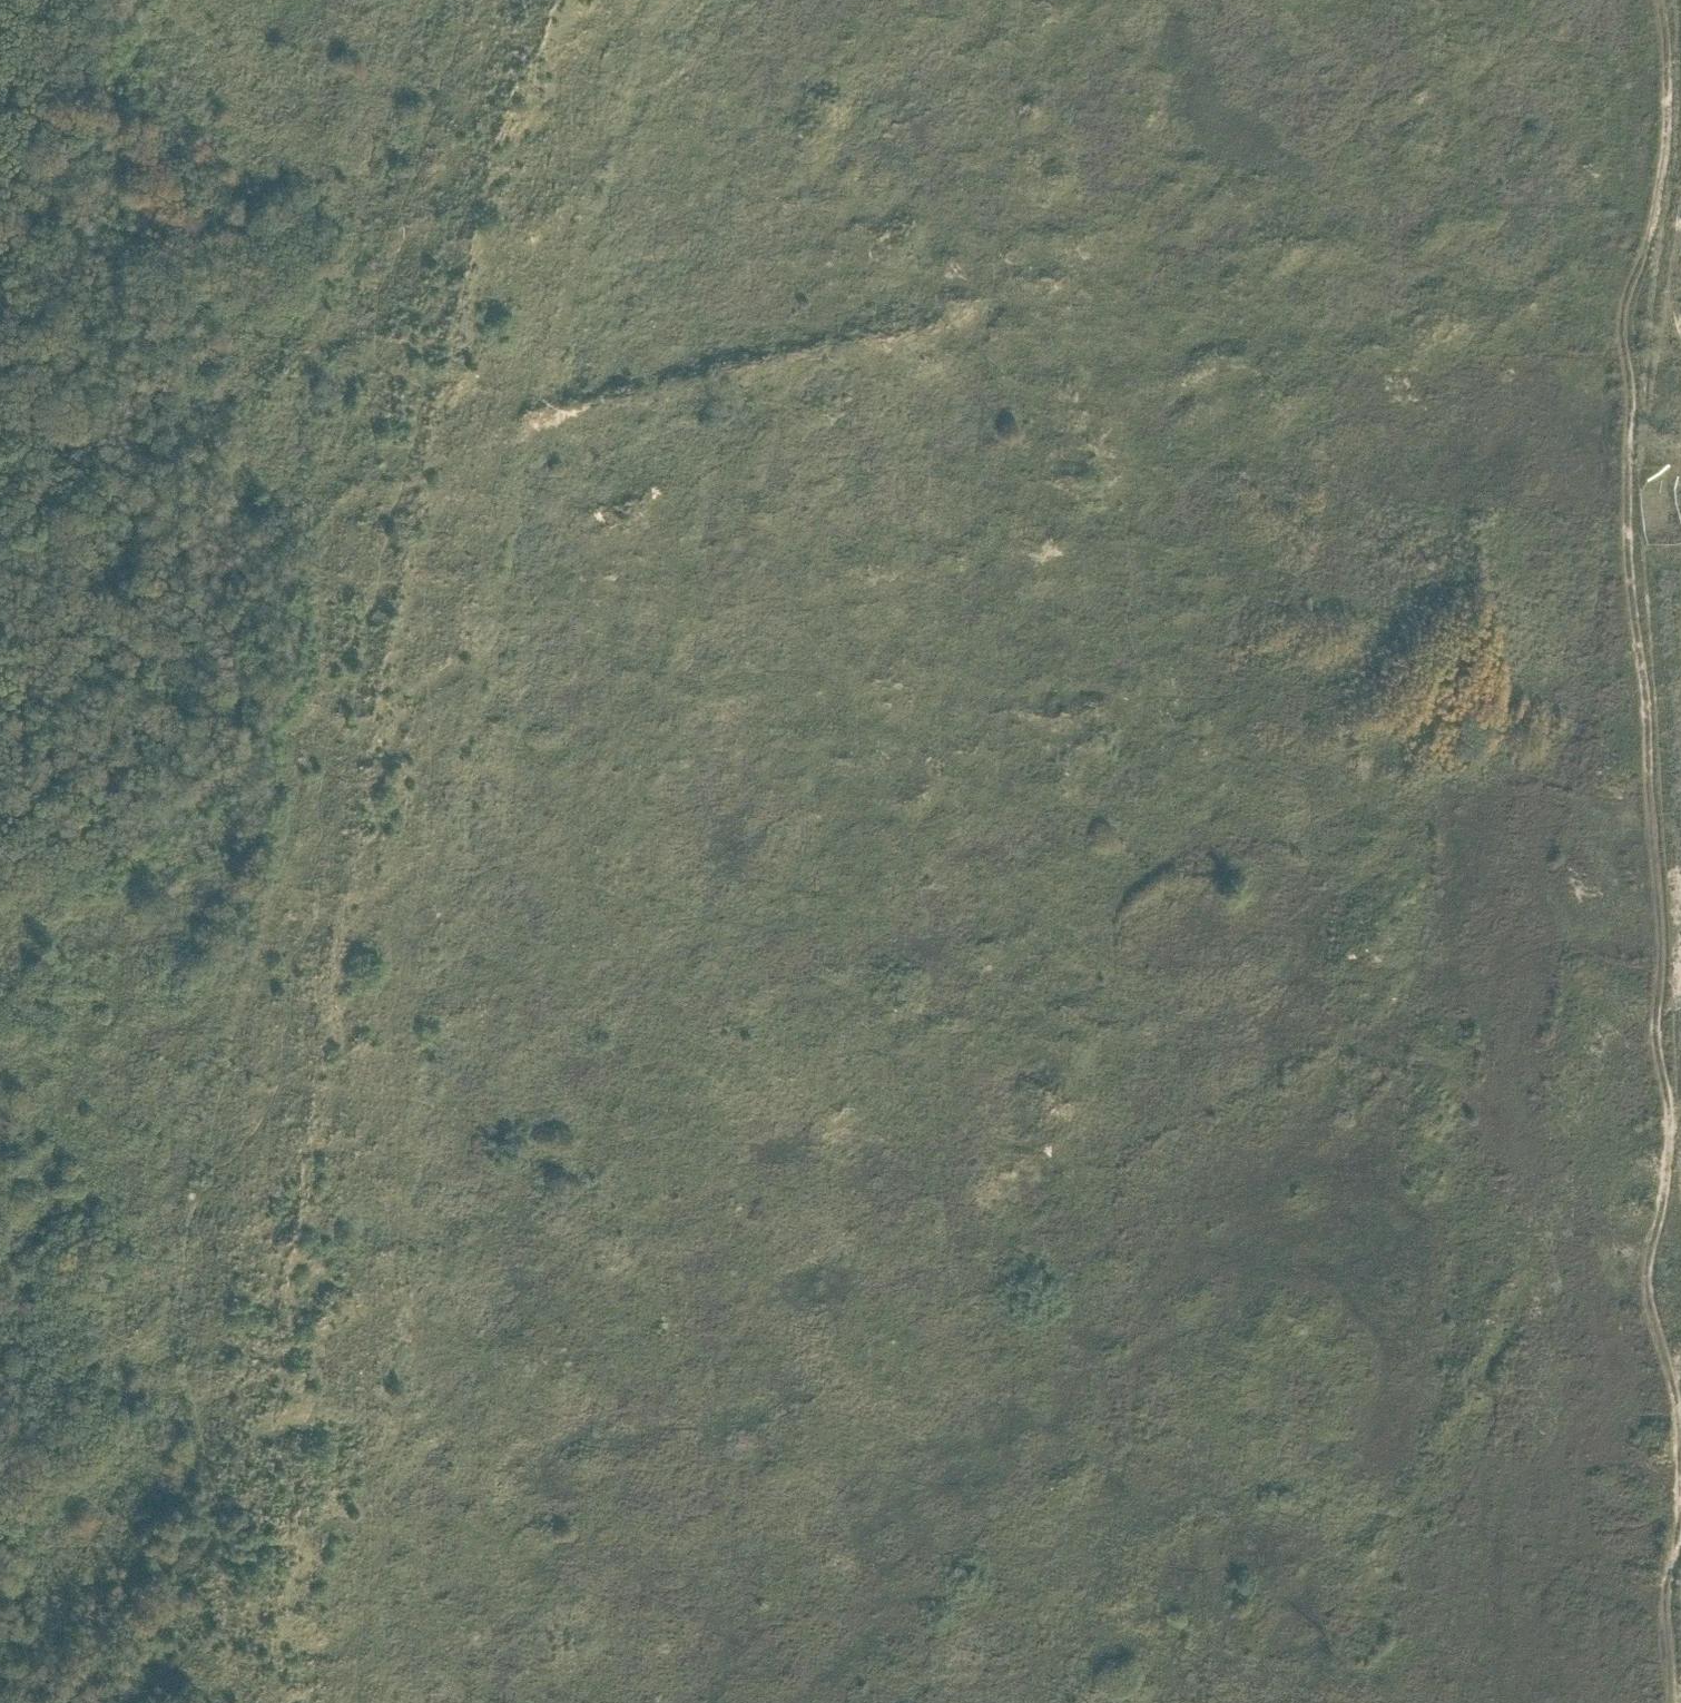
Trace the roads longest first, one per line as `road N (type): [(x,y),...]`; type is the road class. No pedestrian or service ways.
road 1 (track): [(1680,1066),(1632,333),(1668,164),(1655,0)]
road 2 (track): [(1680,1427),(1654,1257),(1680,1139)]
road 3 (track): [(1675,1702),(1680,1570)]

